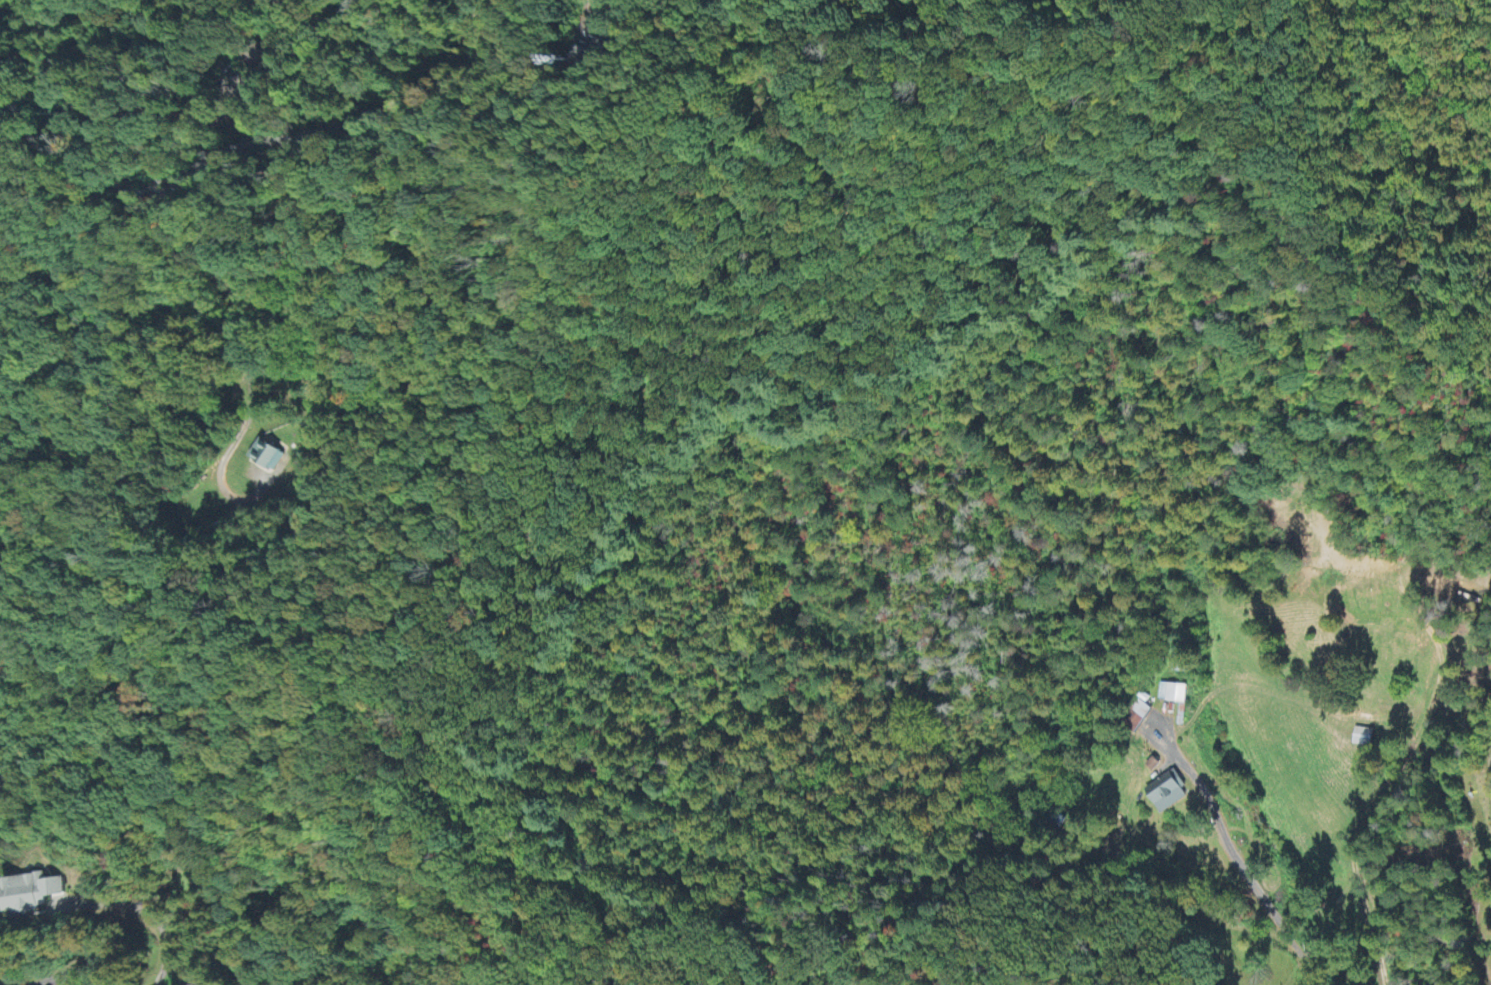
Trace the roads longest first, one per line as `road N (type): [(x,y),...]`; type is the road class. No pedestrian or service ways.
road 1 (residential): [(473,0),(477,27),(468,43),(398,103),(334,130),(233,149),(152,192),(130,193),(44,152),(0,95)]
road 2 (residential): [(1331,984),(1179,758)]
road 3 (residential): [(153,984),(186,930),(188,895),(200,881),(216,884),(233,905),(254,984)]

